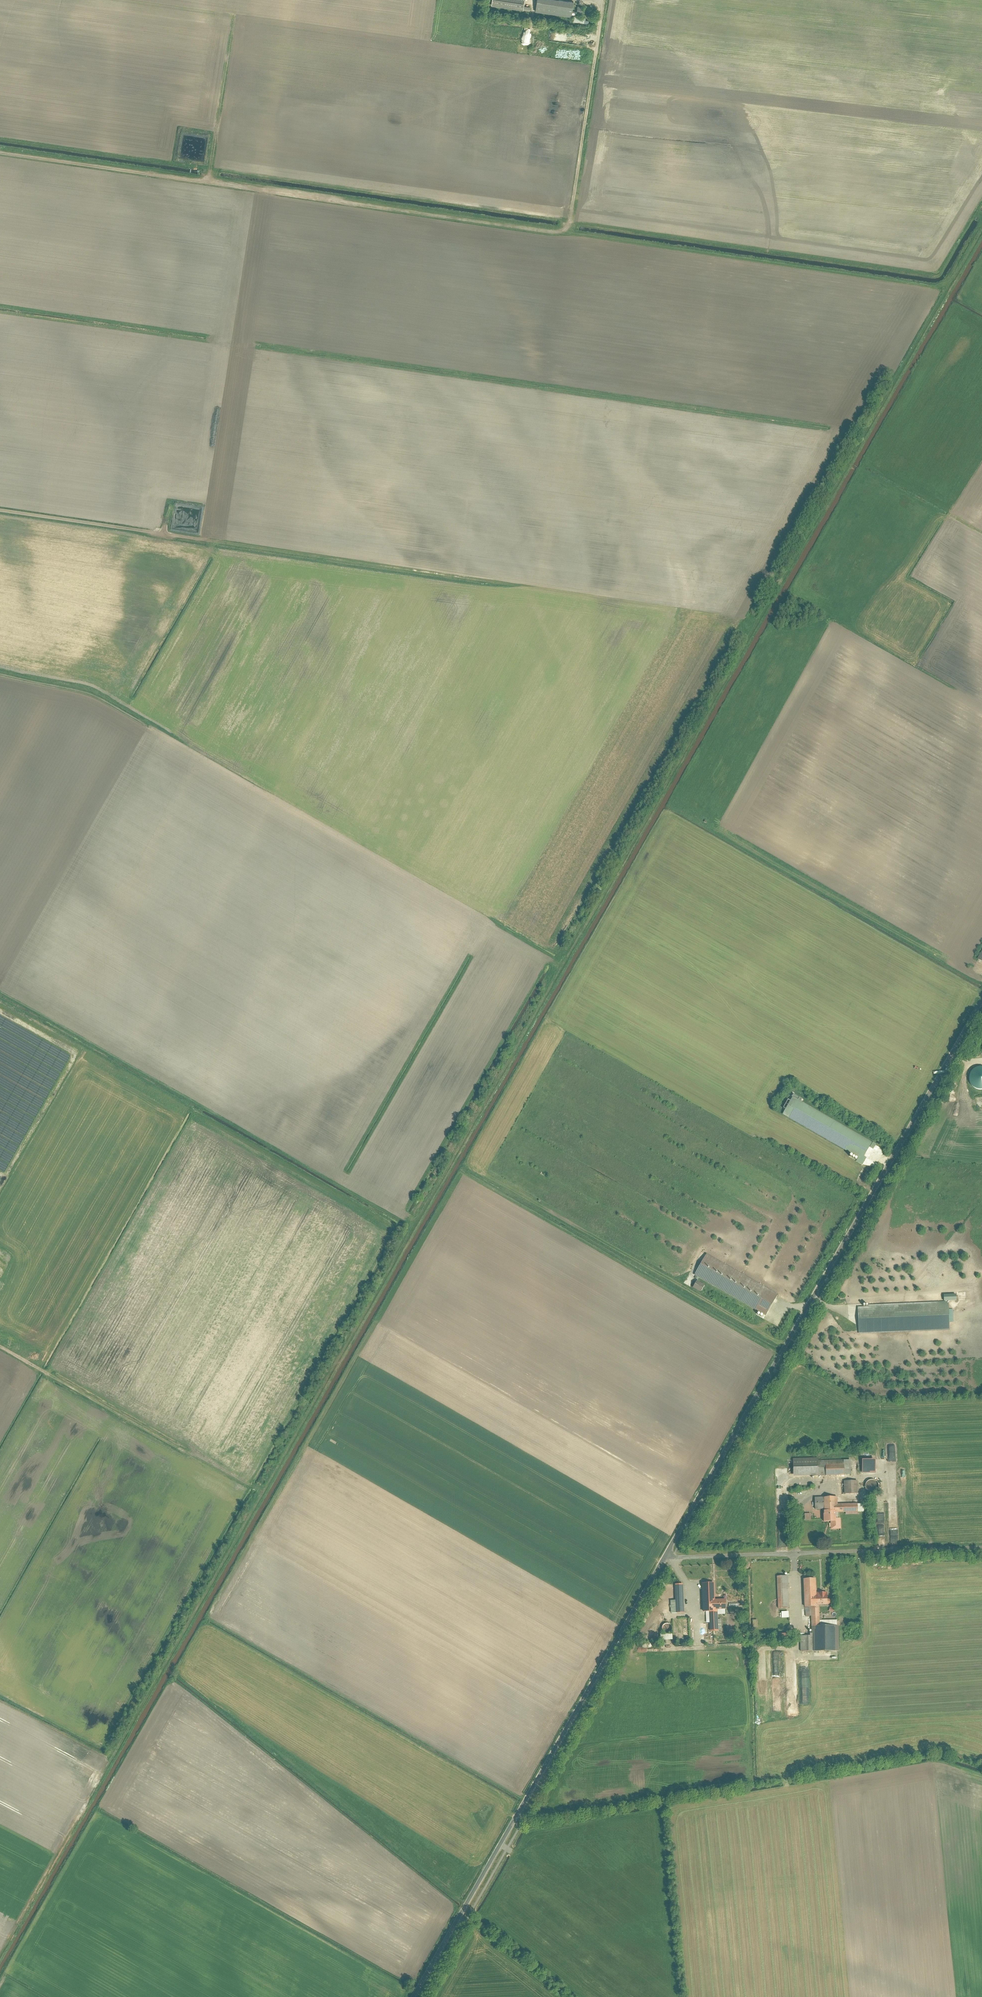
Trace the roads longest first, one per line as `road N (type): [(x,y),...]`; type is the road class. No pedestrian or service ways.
road 1 (tertiary): [(981,1004),(666,1555)]
road 2 (tertiary): [(666,1555),(422,1996)]
road 3 (residential): [(666,1555),(981,1548)]
road 4 (track): [(0,1347),(182,1450)]

